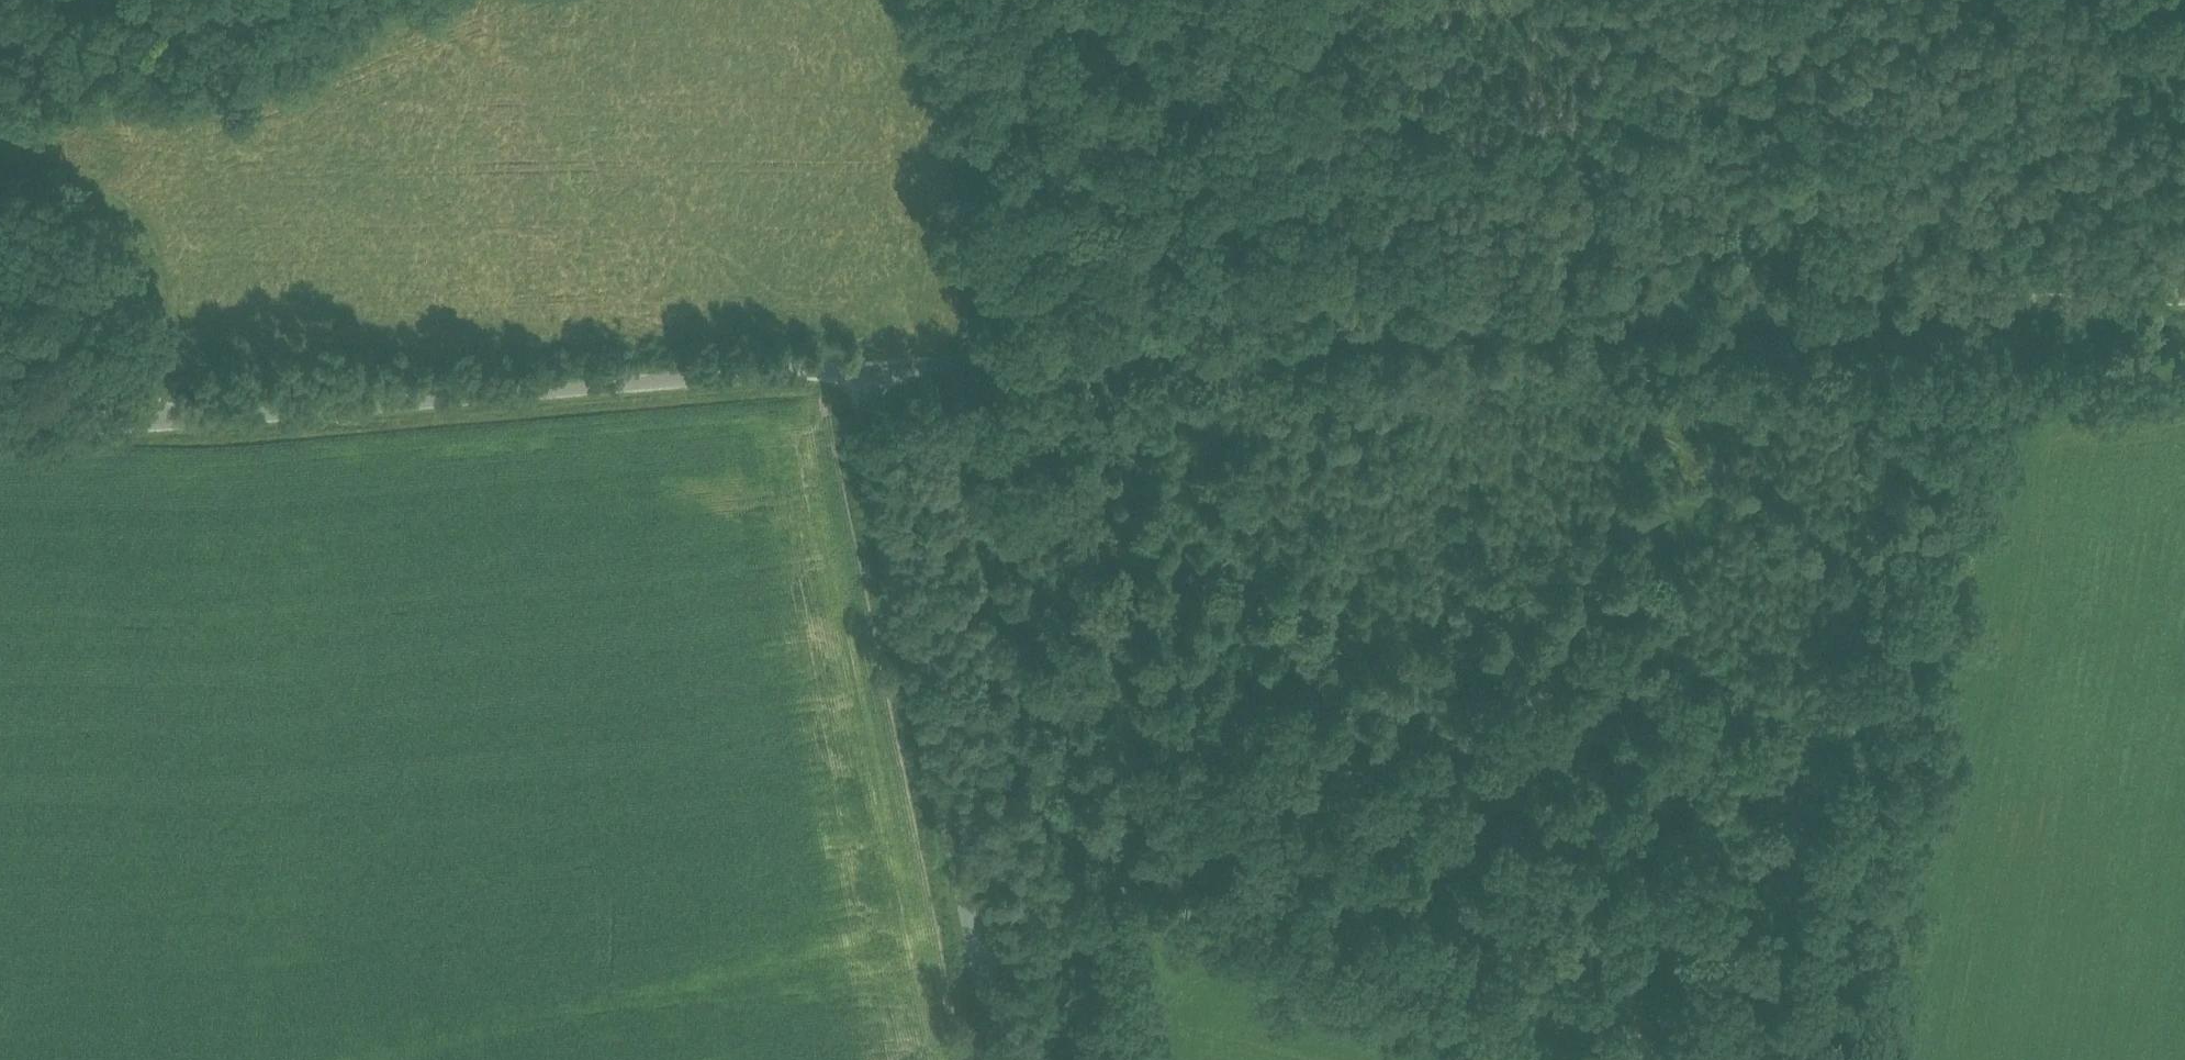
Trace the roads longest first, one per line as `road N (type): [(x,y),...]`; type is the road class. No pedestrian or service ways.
road 1 (unclassified): [(858,374),(1249,341),(2184,298)]
road 2 (unclassified): [(0,428),(169,423),(800,371),(858,374)]
road 3 (unclassified): [(858,374),(998,1059)]
road 4 (track): [(181,293),(169,423)]

